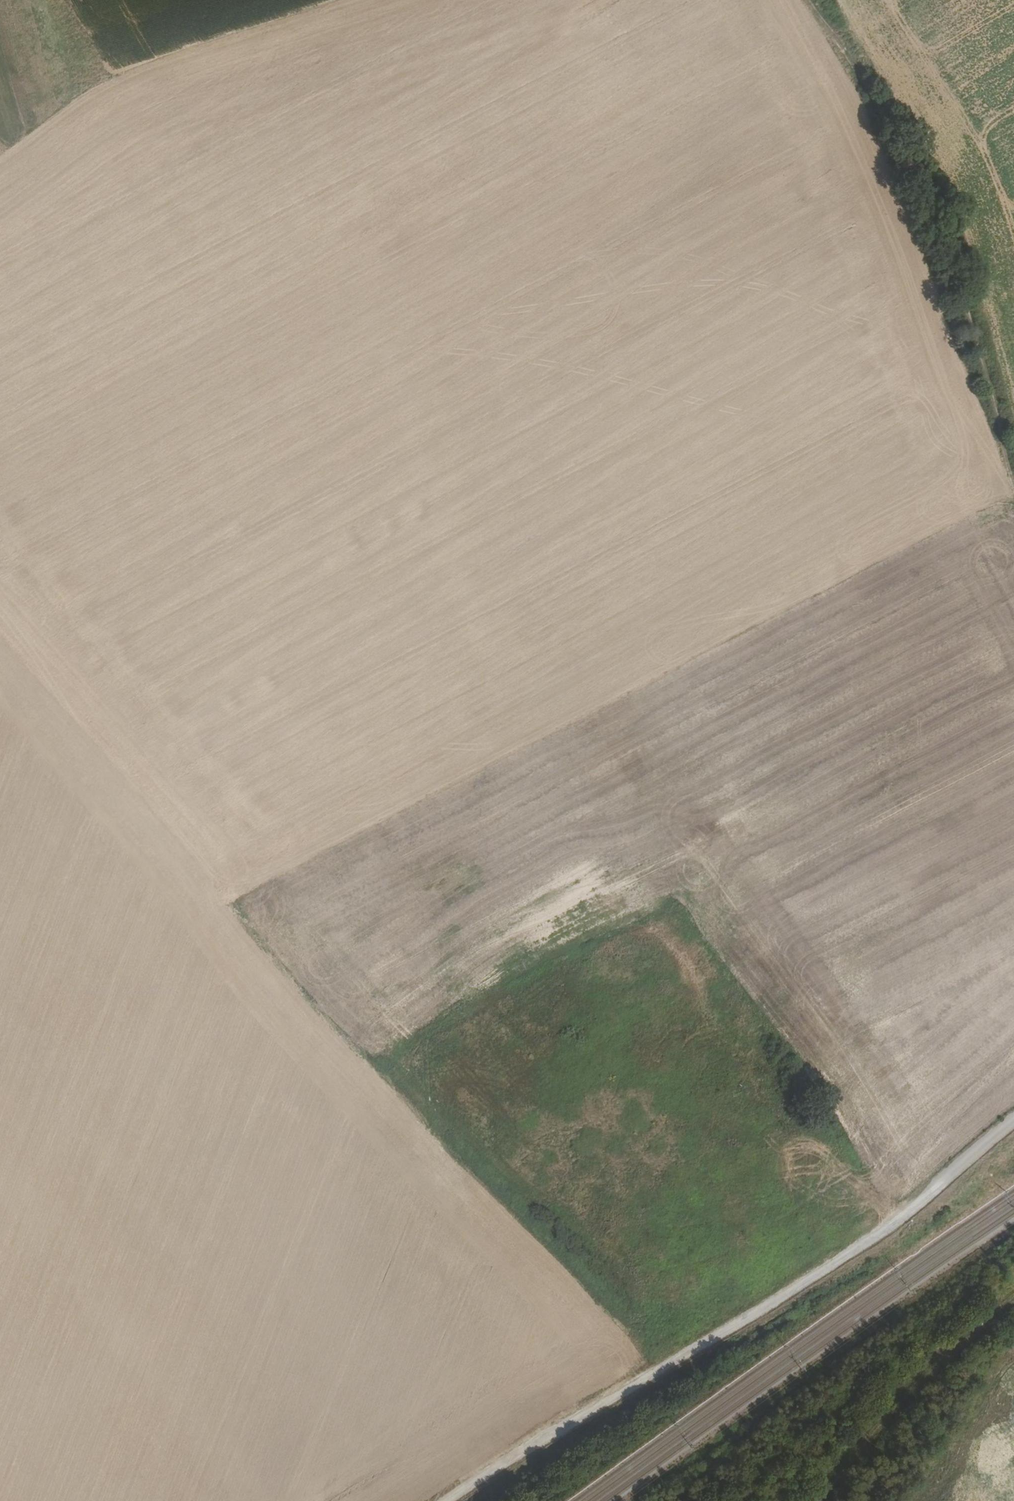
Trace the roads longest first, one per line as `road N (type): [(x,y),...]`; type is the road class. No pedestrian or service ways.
road 1 (unclassified): [(1013,1122),(839,1262),(442,1500)]
road 2 (track): [(808,0),(894,151),(1013,478)]

